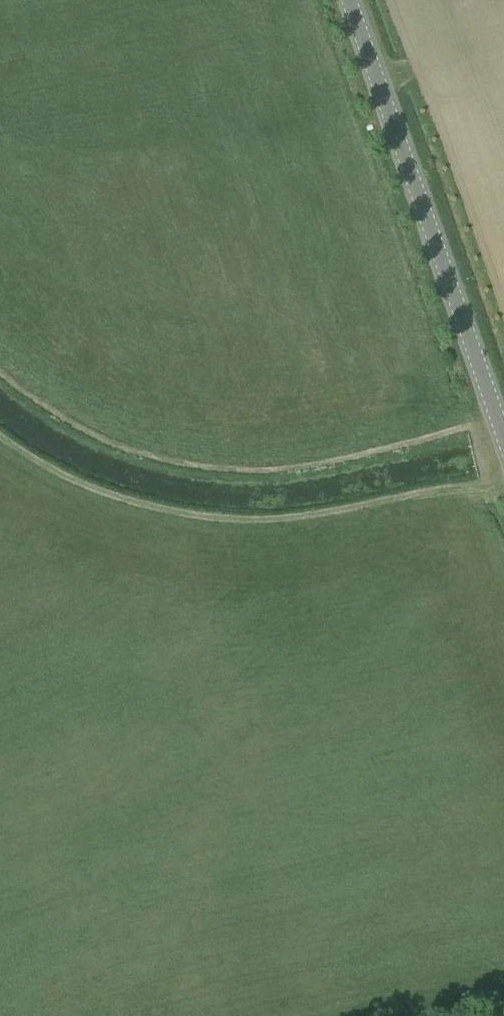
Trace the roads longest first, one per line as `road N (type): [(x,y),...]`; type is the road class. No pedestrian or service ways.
road 1 (tertiary): [(503,430),(350,0)]

